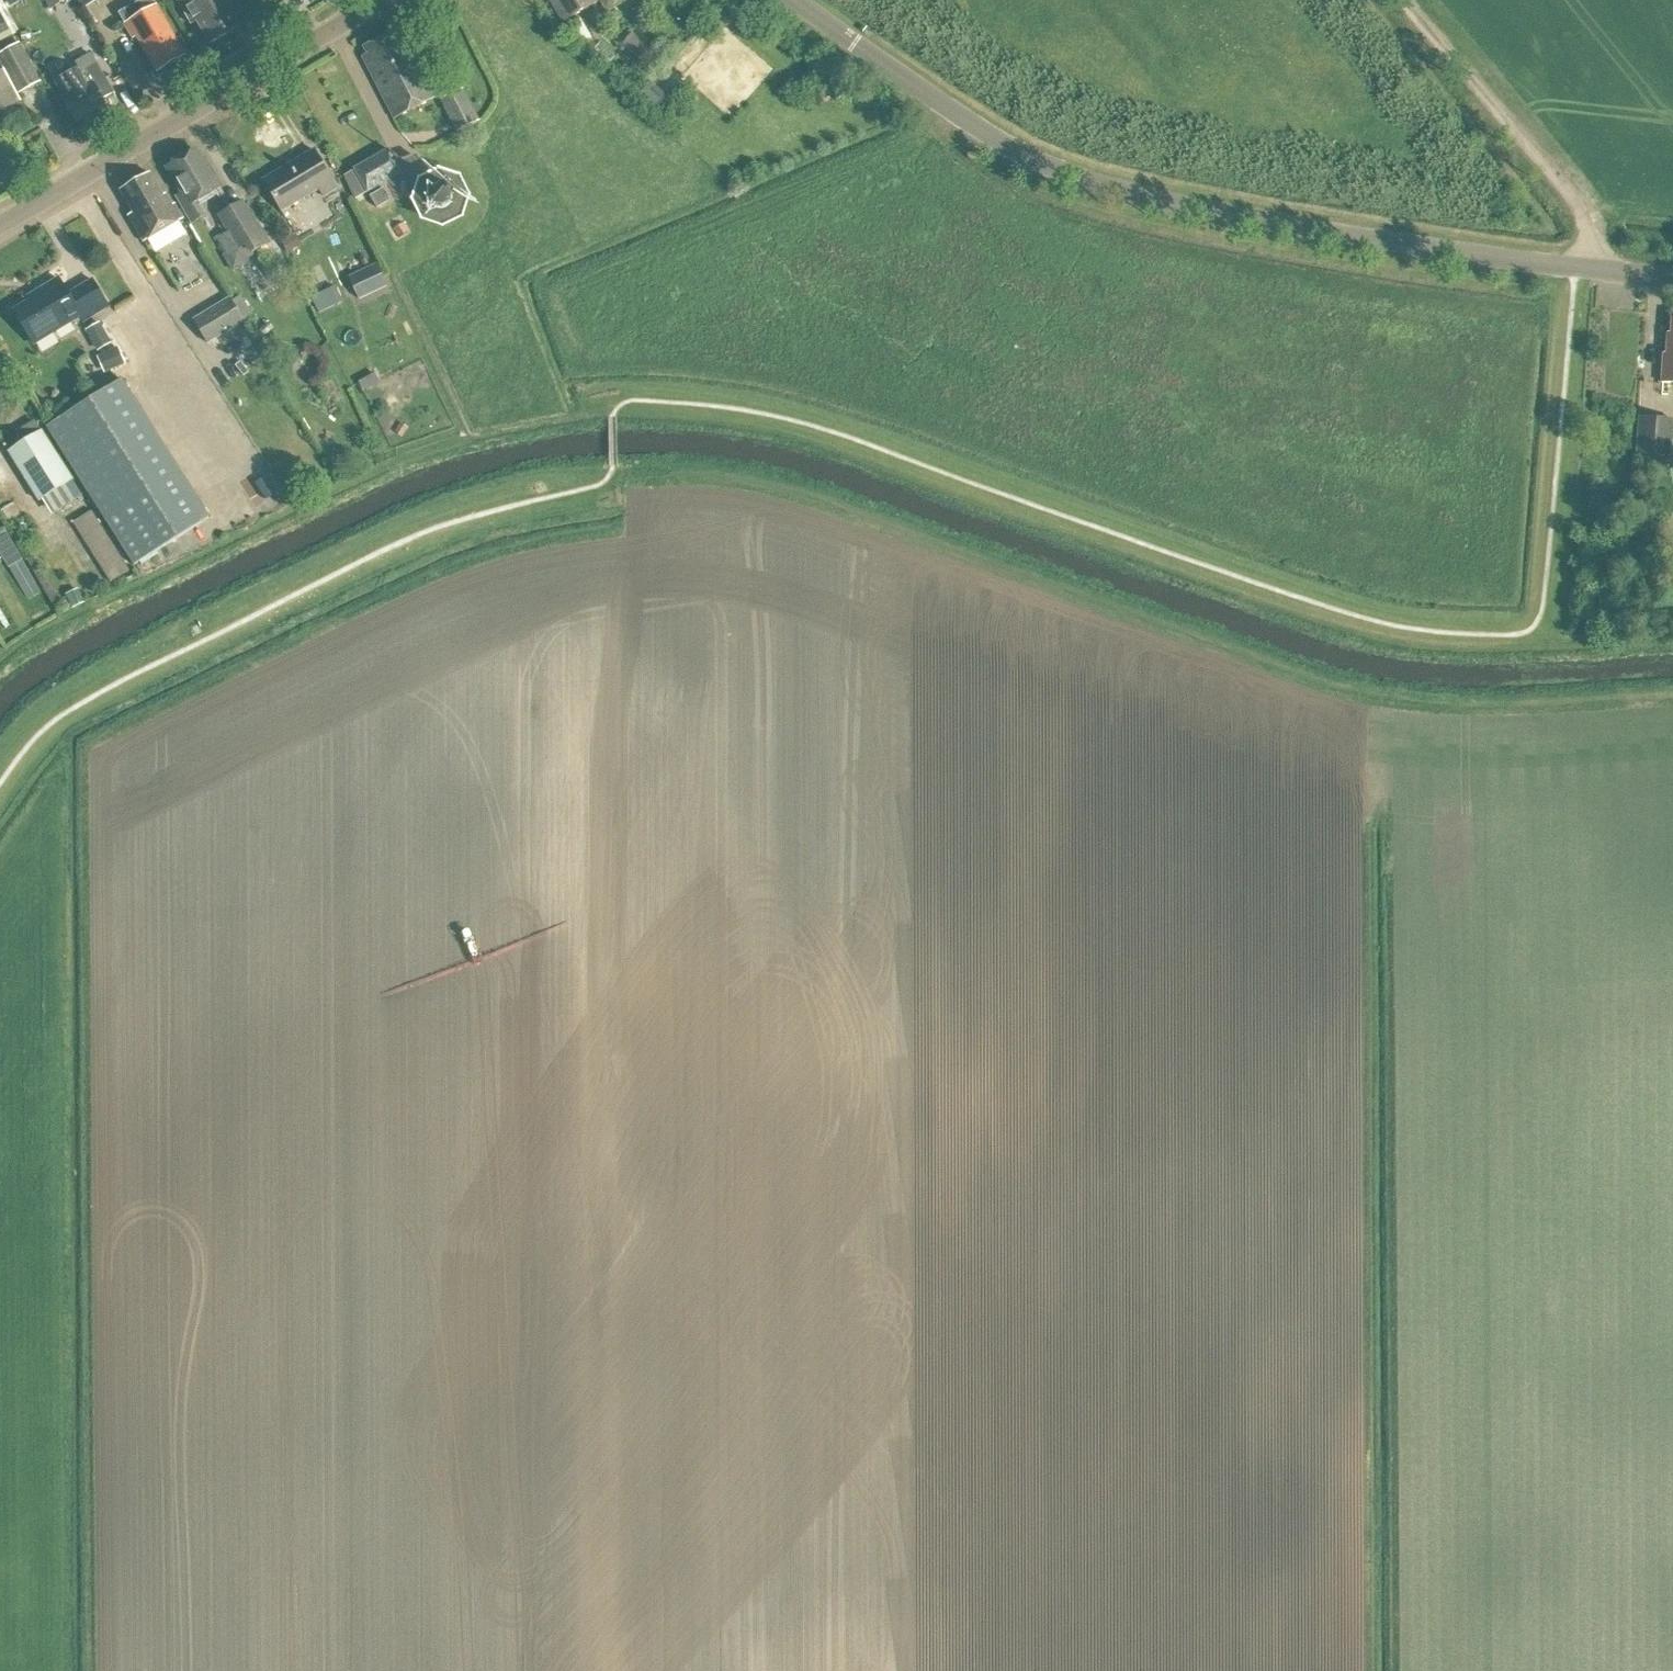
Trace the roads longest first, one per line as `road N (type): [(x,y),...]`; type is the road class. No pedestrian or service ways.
road 1 (unclassified): [(1672,276),(1405,244),(1122,192),(981,132),(788,0)]
road 2 (unclassified): [(384,0),(0,229)]
road 3 (track): [(1577,268),(1577,202),(1409,0)]

